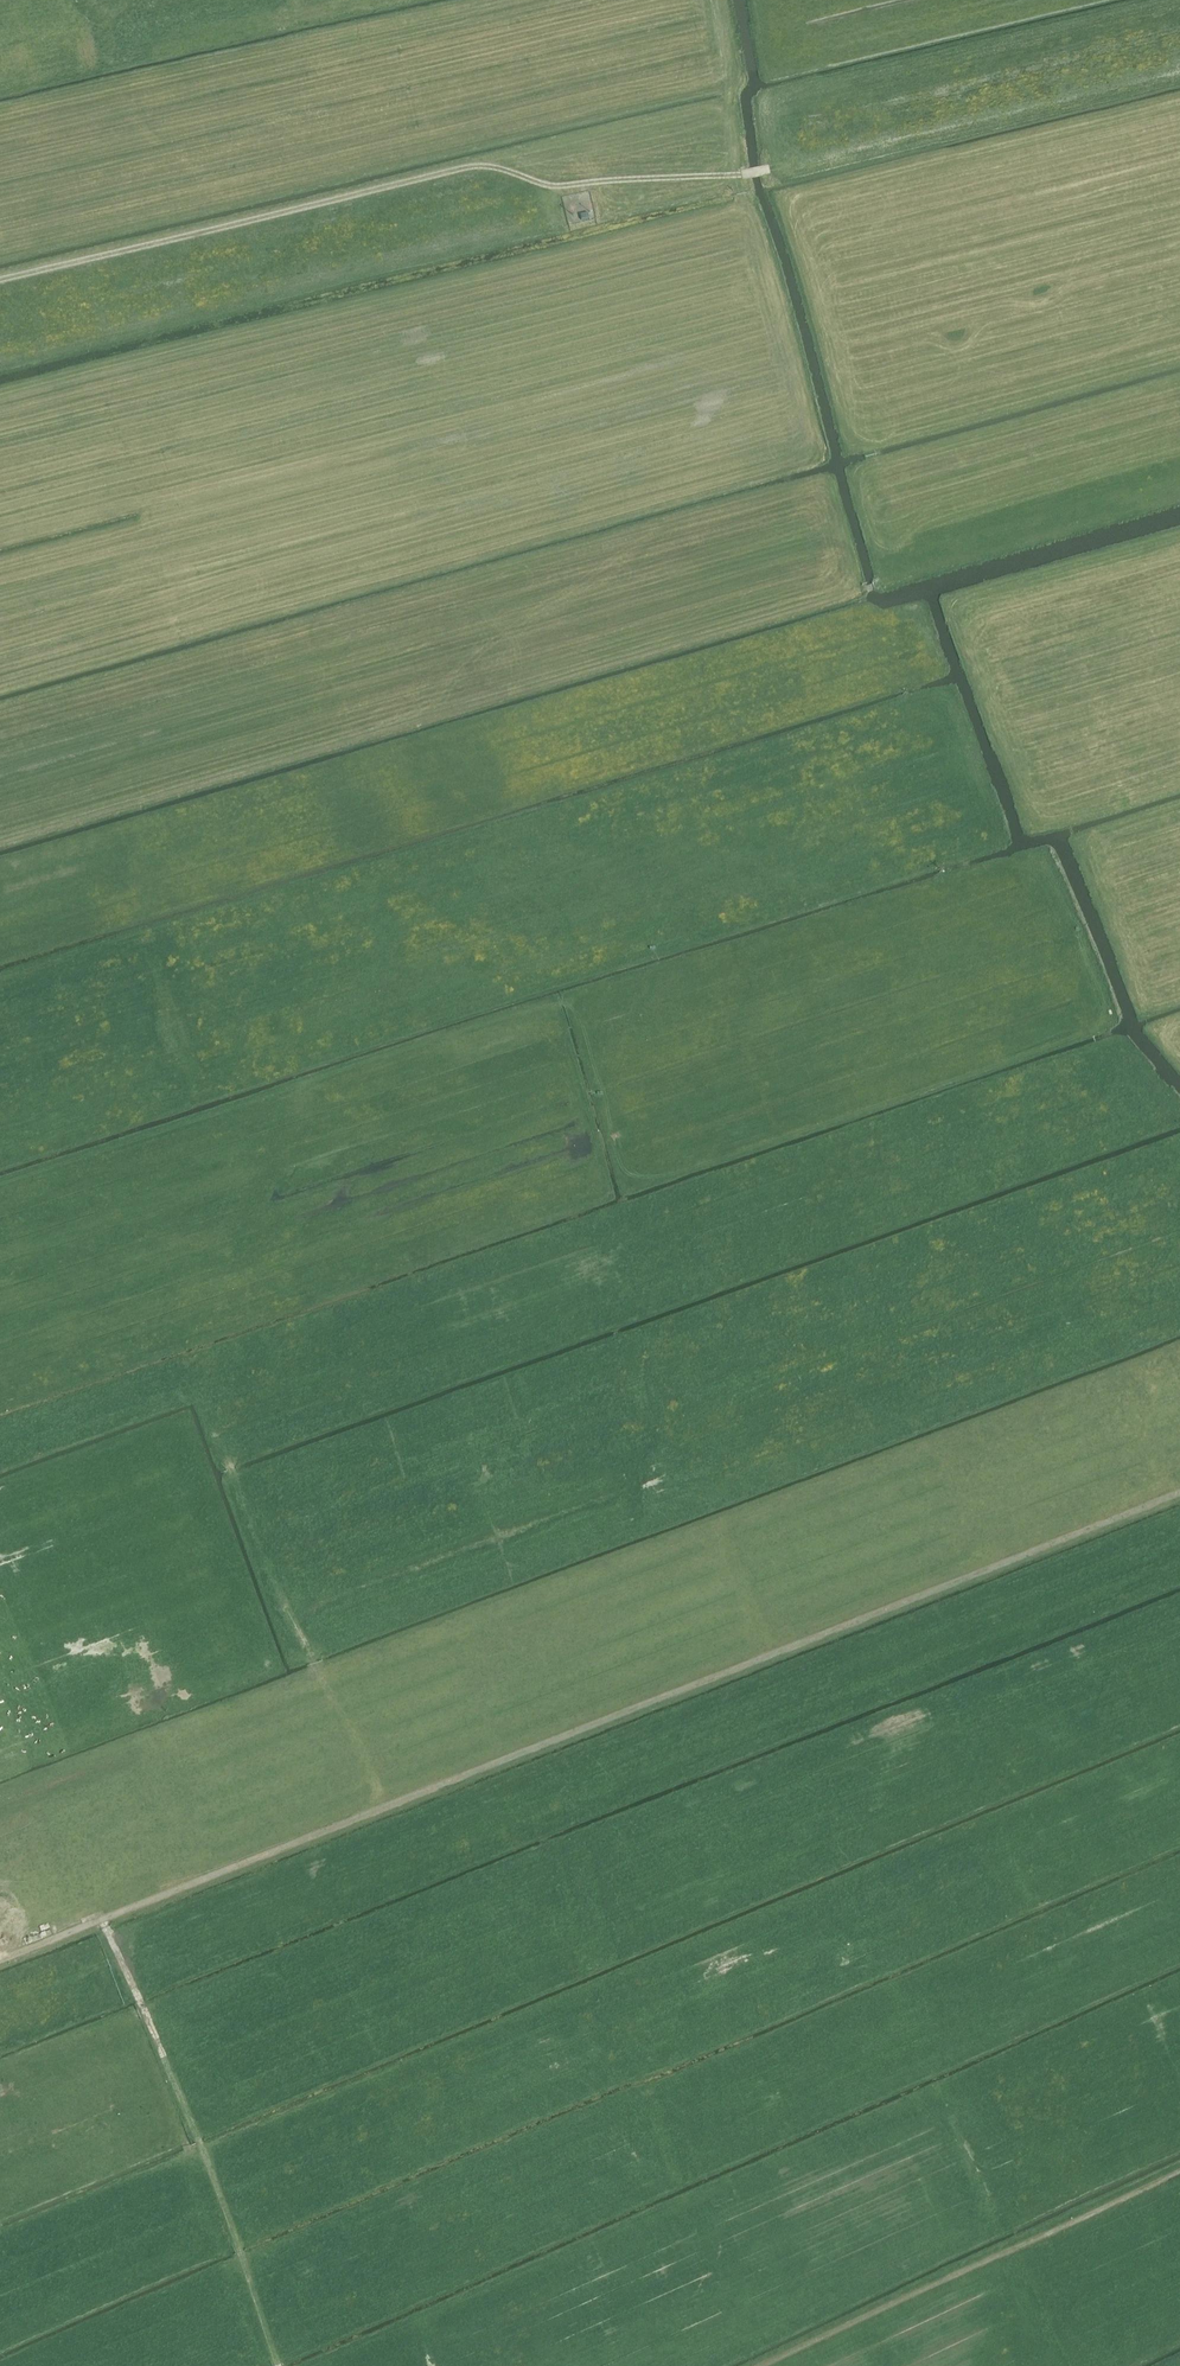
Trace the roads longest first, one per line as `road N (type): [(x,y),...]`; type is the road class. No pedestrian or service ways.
road 1 (track): [(0,845),(893,582)]
road 2 (track): [(0,279),(482,166),(553,186),(771,168)]
road 3 (track): [(764,2365),(1179,2171)]

